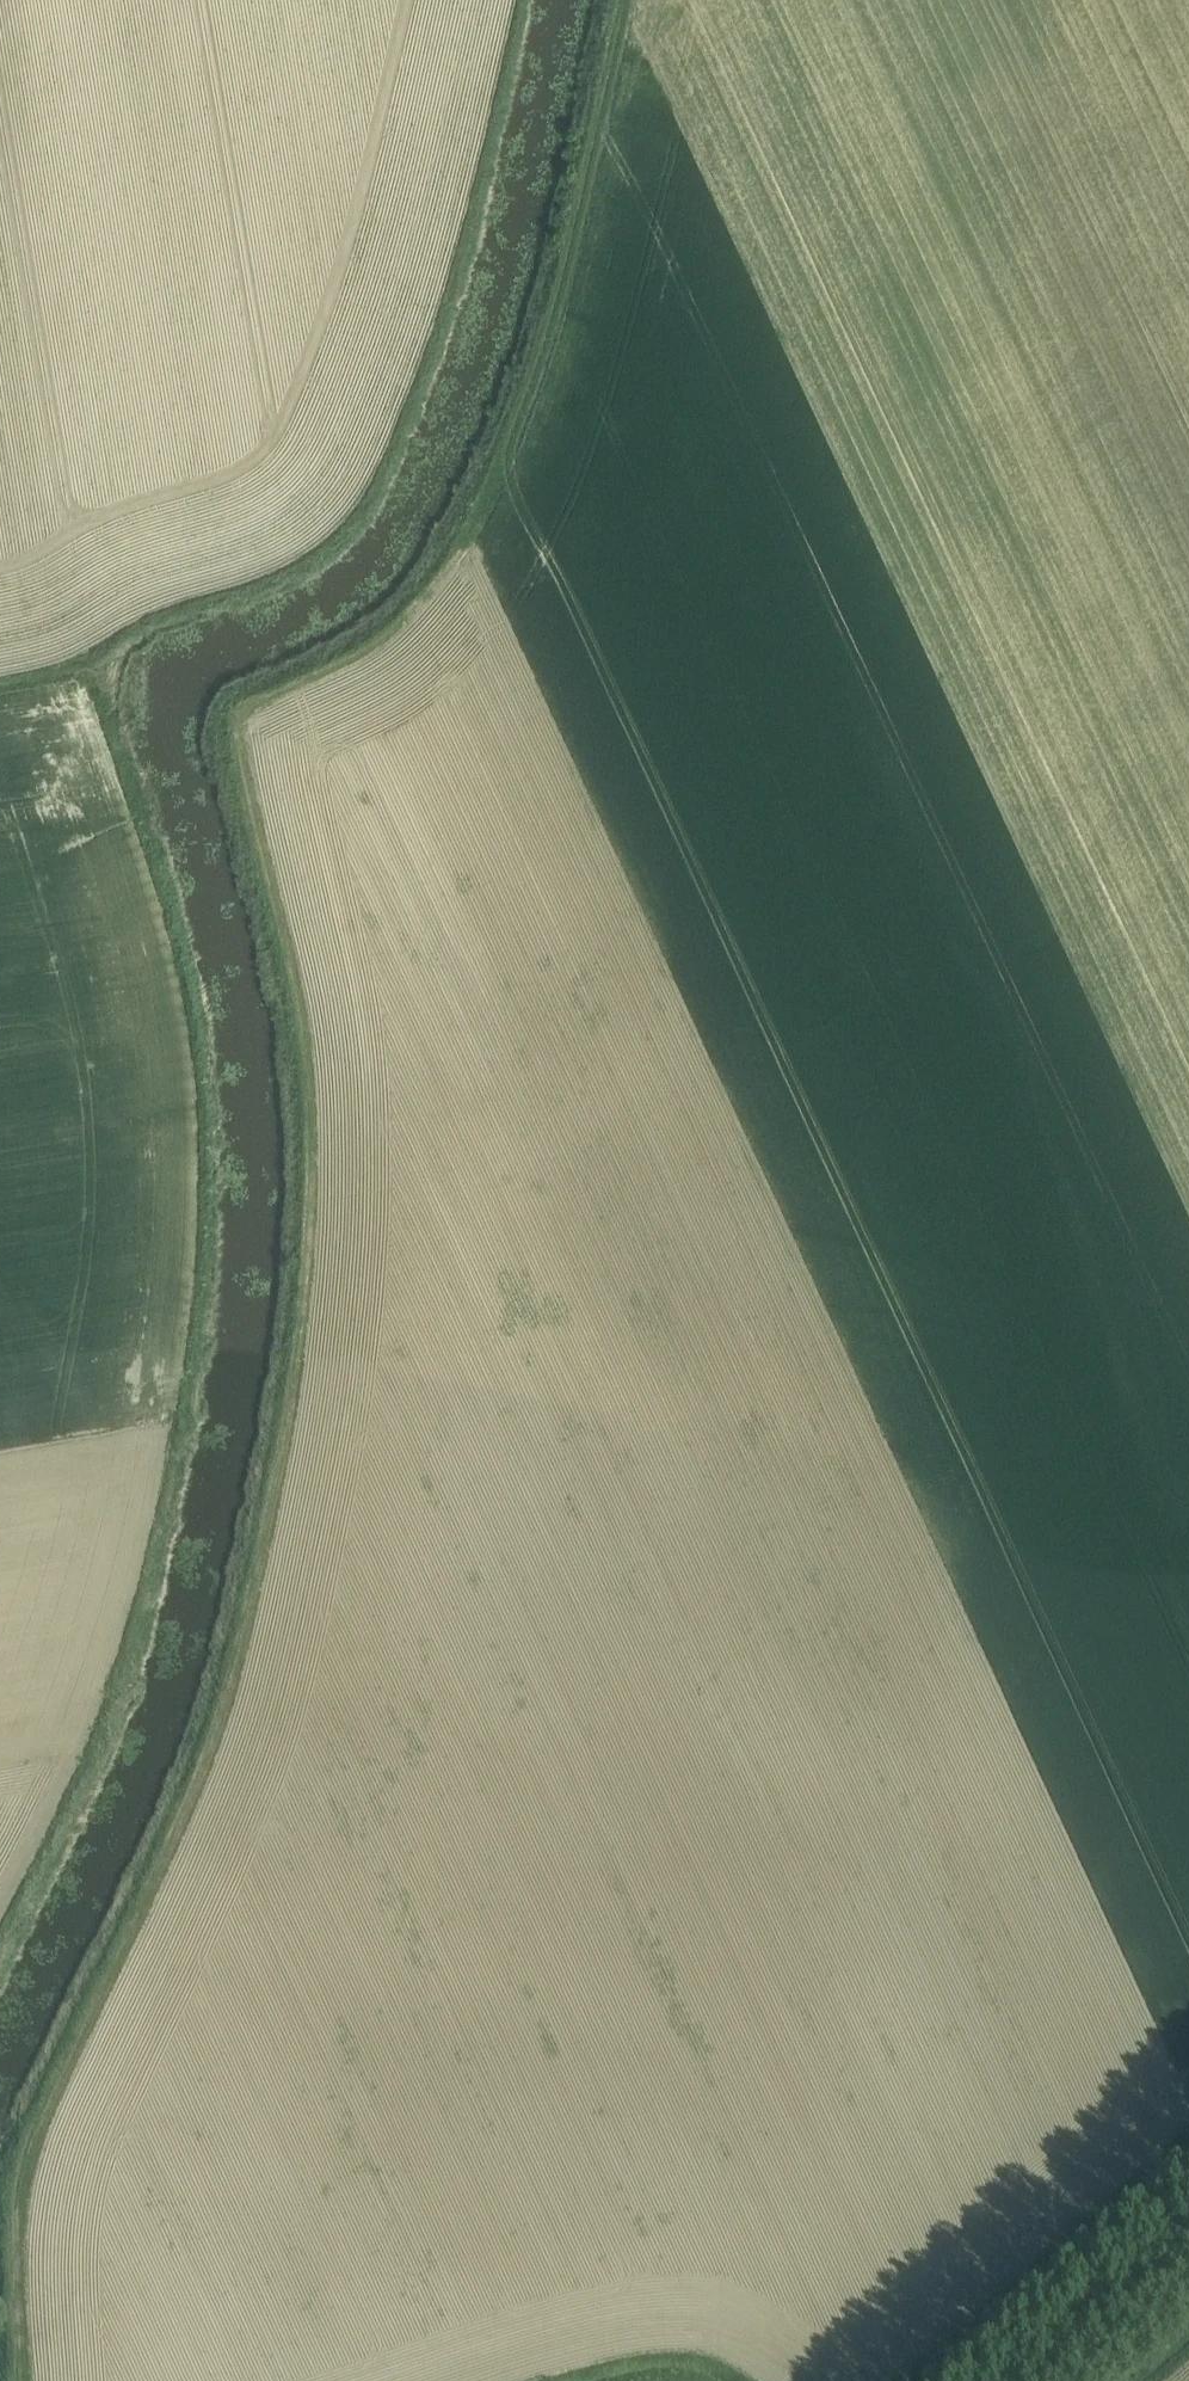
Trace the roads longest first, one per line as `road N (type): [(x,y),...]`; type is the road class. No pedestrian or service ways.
road 1 (unclassified): [(958,2380),(1188,2176)]

